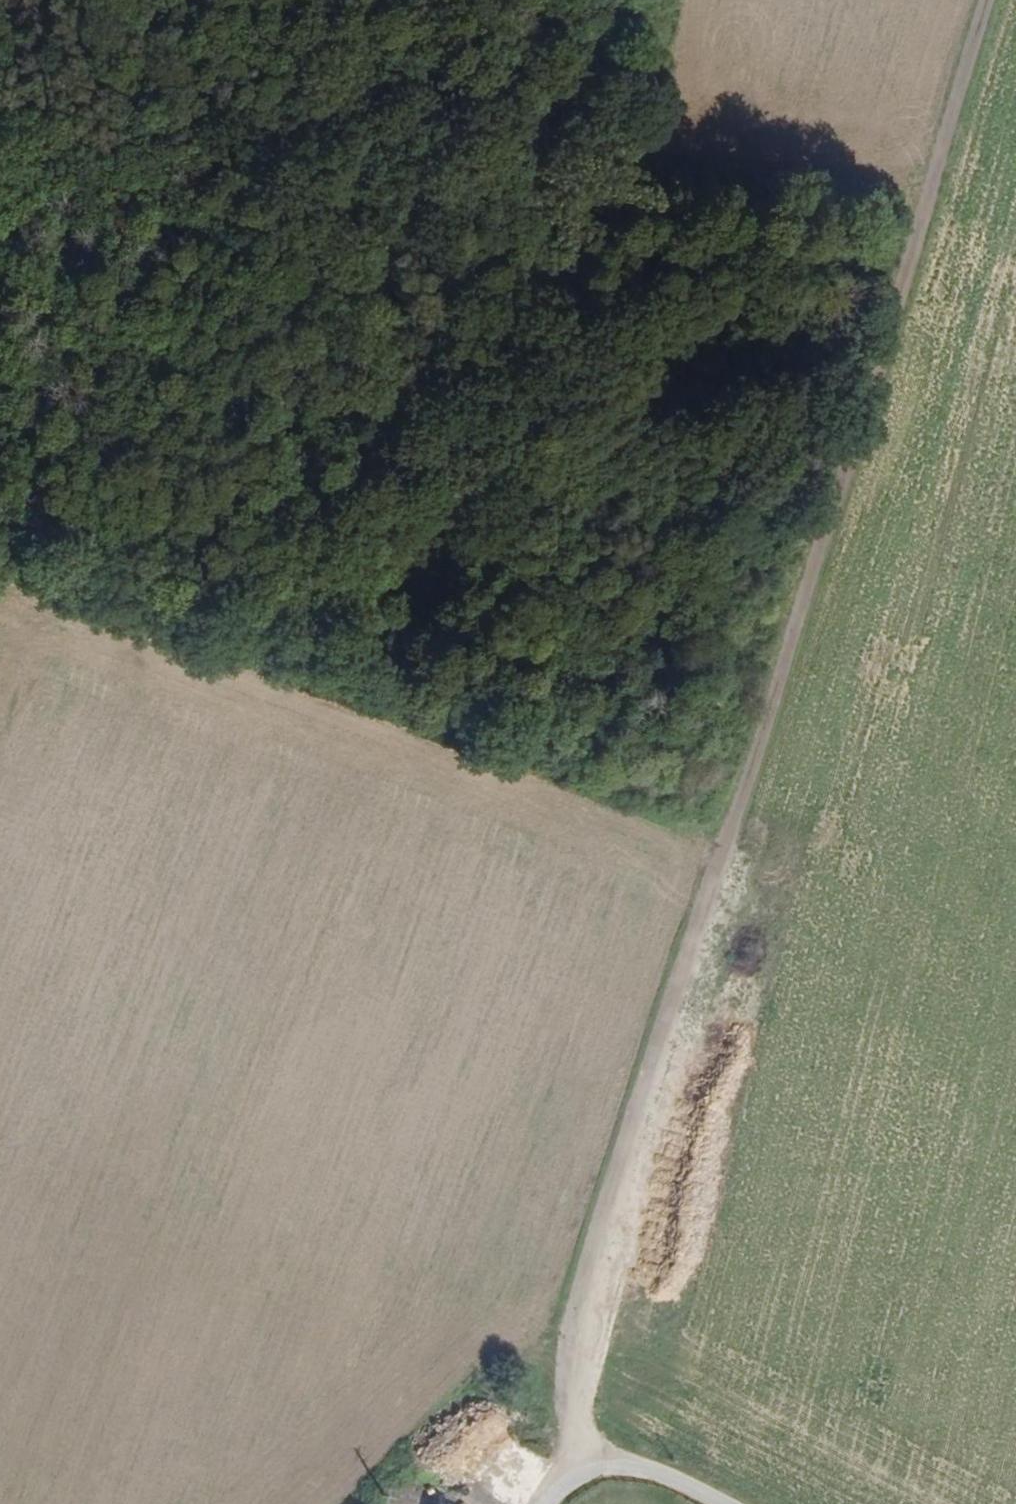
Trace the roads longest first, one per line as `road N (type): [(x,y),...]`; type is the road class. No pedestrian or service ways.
road 1 (track): [(983,0),(914,187),(597,1274),(572,1371),(585,1454)]
road 2 (unclassified): [(710,1503),(631,1462),(585,1454),(536,1503)]

